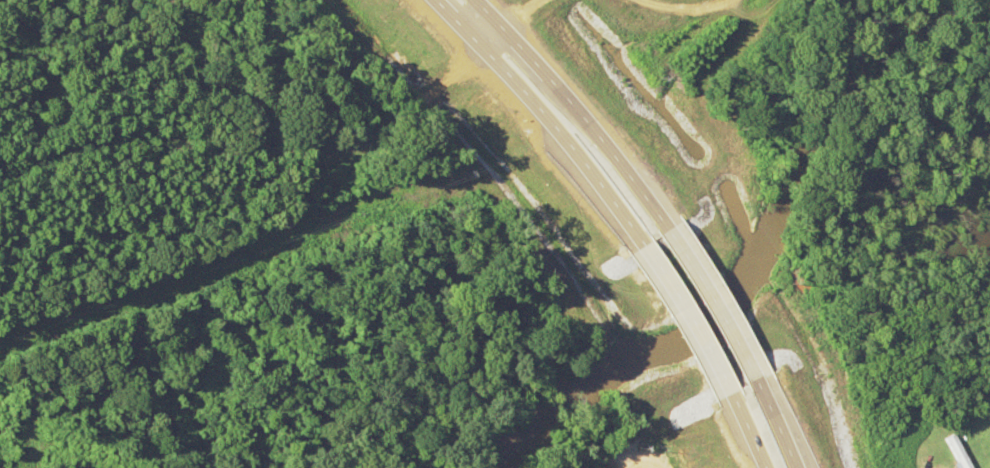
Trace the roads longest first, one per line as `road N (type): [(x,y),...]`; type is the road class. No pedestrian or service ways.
road 1 (primary): [(432,0),(543,114),(646,248)]
road 2 (primary): [(667,232),(606,151),(470,0)]
road 3 (primary): [(754,383),(667,232)]
road 4 (primary): [(646,248),(728,398)]

